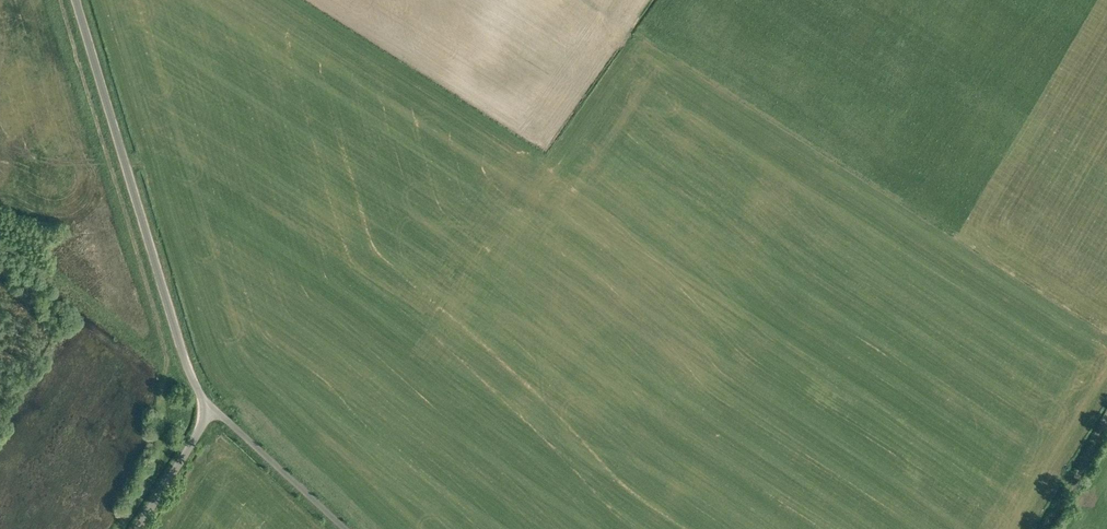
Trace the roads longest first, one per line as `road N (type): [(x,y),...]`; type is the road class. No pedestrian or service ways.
road 1 (unclassified): [(136,528),(209,410),(187,371),(75,0)]
road 2 (track): [(1106,425),(1047,528)]

